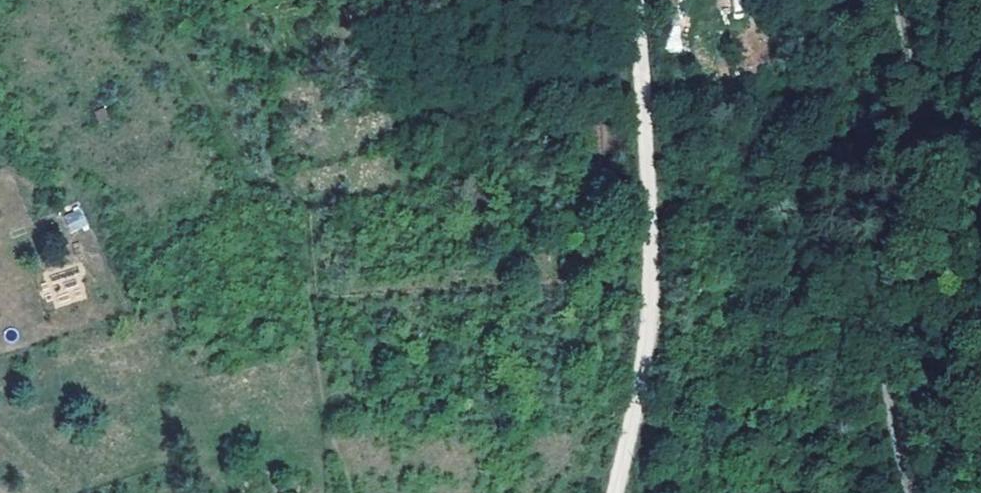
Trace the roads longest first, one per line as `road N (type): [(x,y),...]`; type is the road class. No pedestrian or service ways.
road 1 (track): [(901,0),(913,43),(909,178),(885,292),(911,492)]
road 2 (residential): [(621,492),(661,270),(641,0)]

